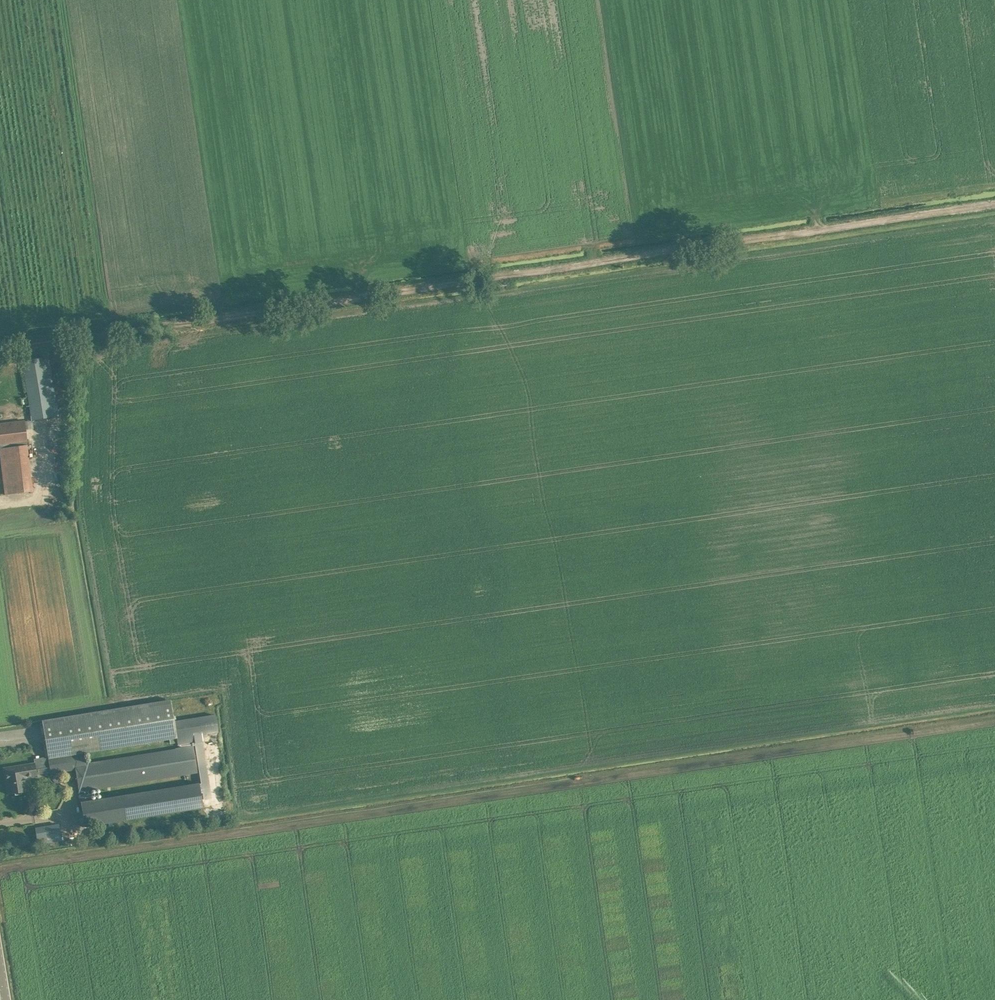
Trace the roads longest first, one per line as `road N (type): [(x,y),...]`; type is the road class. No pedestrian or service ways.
road 1 (track): [(994,205),(0,351)]

